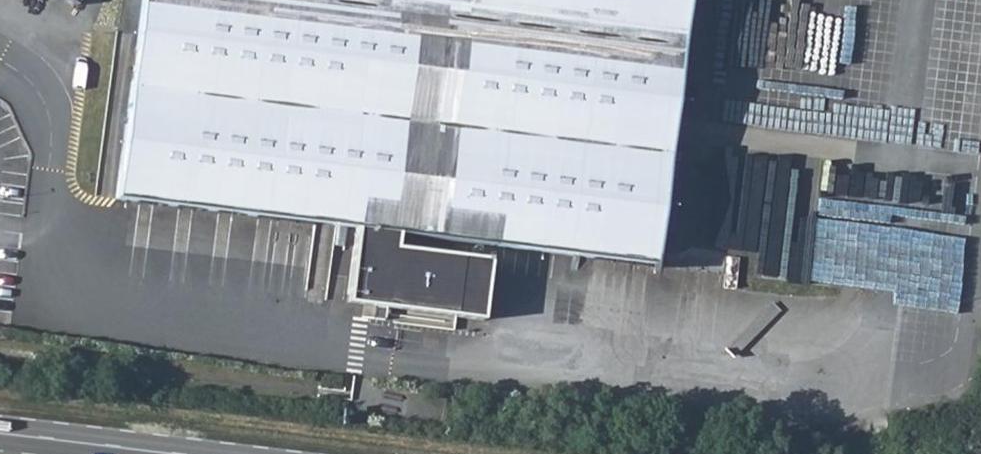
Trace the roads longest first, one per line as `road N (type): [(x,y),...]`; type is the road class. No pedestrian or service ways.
road 1 (secondary): [(0,435),(161,453)]

